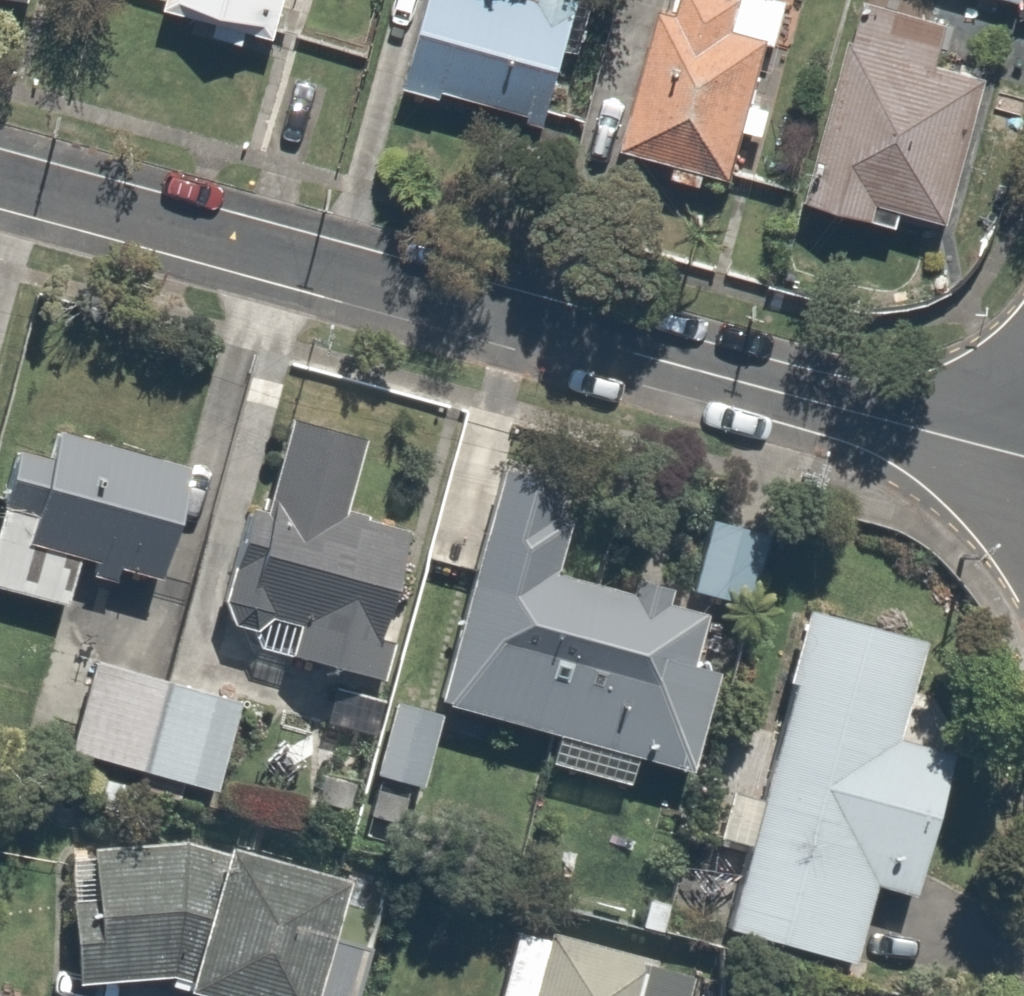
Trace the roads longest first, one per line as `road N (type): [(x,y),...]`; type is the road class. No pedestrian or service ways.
road 1 (residential): [(0,181),(1023,459)]

